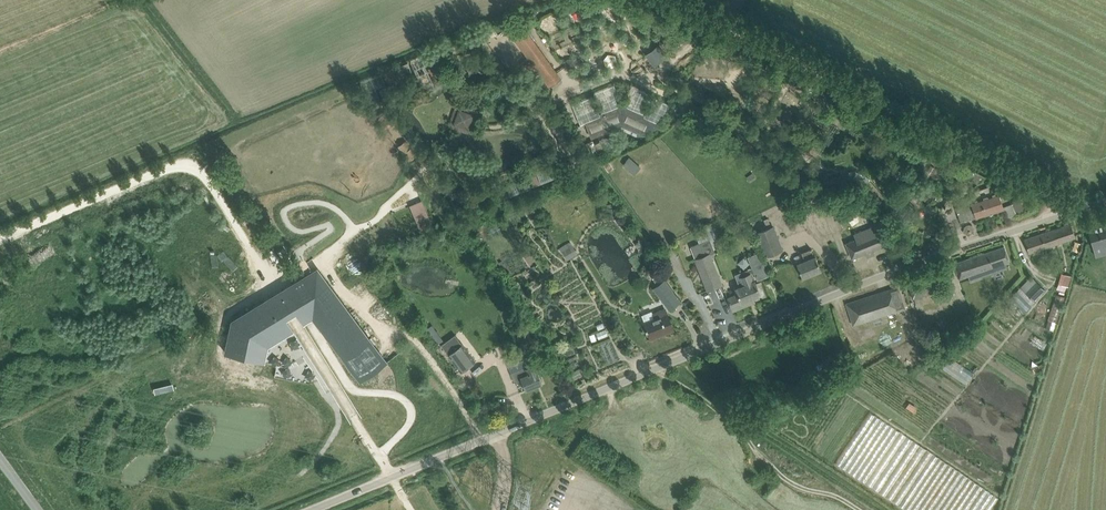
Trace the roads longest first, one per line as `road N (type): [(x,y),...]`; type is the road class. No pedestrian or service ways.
road 1 (unclassified): [(309,509),(784,317),(1105,202)]
road 2 (track): [(1078,210),(673,0)]
road 3 (track): [(484,441),(420,345),(386,333),(324,260),(427,165)]
road 4 (track): [(389,110),(460,200),(573,153)]

